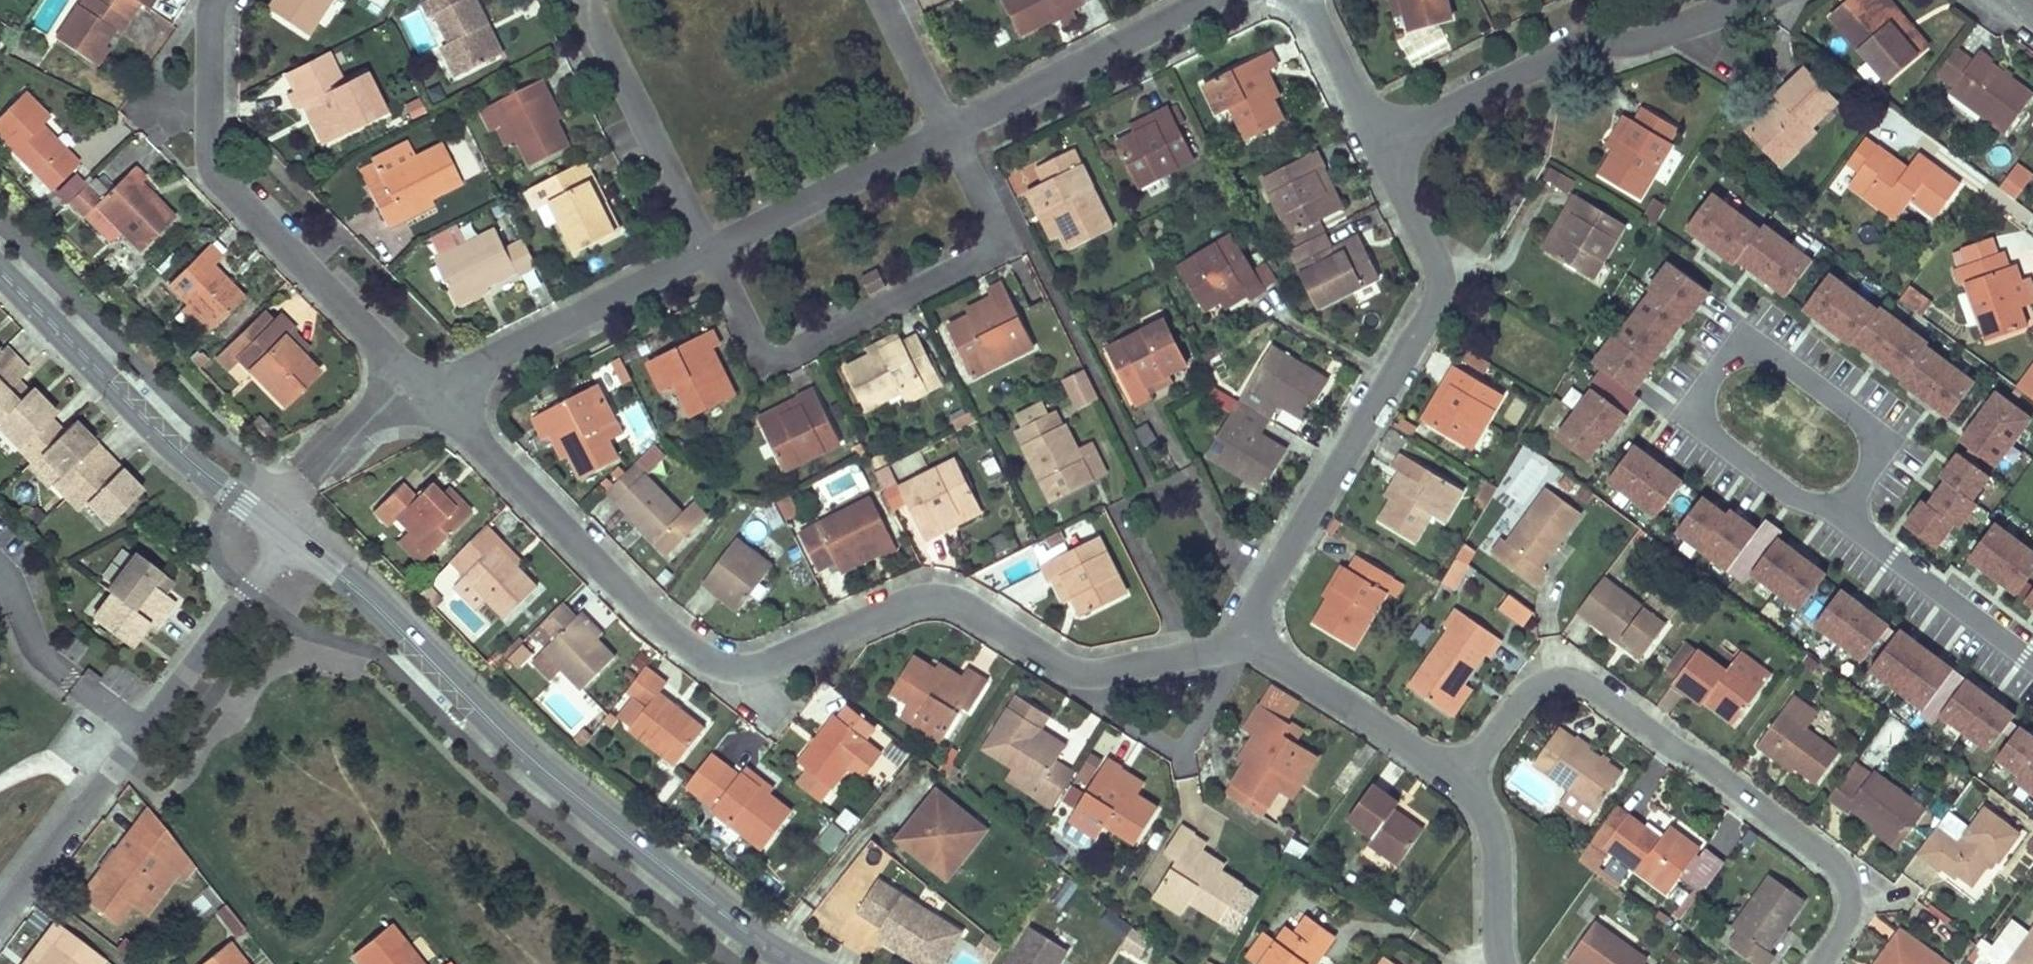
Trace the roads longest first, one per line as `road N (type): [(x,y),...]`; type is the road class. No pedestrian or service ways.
road 1 (residential): [(425,385),(717,665),(771,675),(919,600),(977,600),(1059,660),(1105,673),(1245,637)]
road 2 (unclassified): [(289,535),(373,594),(527,750),(802,963)]
road 3 (residential): [(1822,963),(1849,929),(1841,865),(1566,678),(1533,689),(1455,772)]
road 4 (residential): [(941,115),(1020,250),(791,365),(707,235)]
road 5 (residential): [(1245,637),(1436,278),(1381,130)]
road 6 (residential): [(289,535),(0,910)]
road 7 (residential): [(217,0),(211,165),(425,385)]
road 8 (residential): [(1848,514),(1875,451),(1871,414),(1809,361),(1769,344),(1728,351),(1707,382),(1704,424),(1726,456),(1769,486)]
road 9 (unclassified): [(0,267),(202,468),(289,535)]
road 10 (residential): [(1724,0),(1381,130)]
road 11 (residential): [(707,235),(425,385)]
road 12 (residential): [(1186,0),(941,115)]
road 13 (residential): [(707,235),(588,0)]
road 14 (residential): [(941,115),(707,235)]
road 15 (residential): [(1455,772),(1245,637)]
road 16 (residential): [(2032,668),(1898,569),(1848,514)]
road 17 (residential): [(1505,963),(1492,840),(1455,772)]
road 18 (residential): [(1381,130),(1308,0)]
road 19 (residential): [(425,385),(325,481)]
road 20 (residential): [(884,0),(941,115)]

